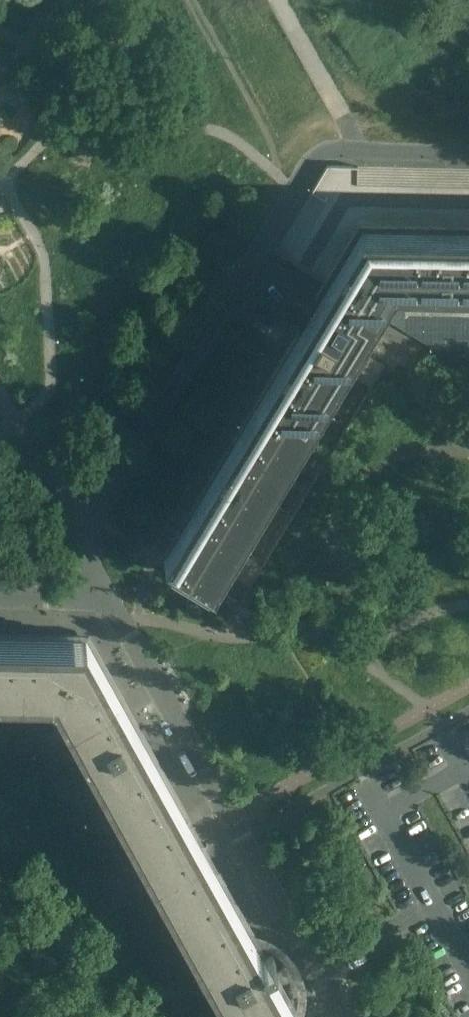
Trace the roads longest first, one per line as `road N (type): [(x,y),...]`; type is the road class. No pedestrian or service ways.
road 1 (residential): [(468,153),(321,152),(93,519),(91,578),(103,597)]
road 2 (residential): [(103,597),(336,1016)]

